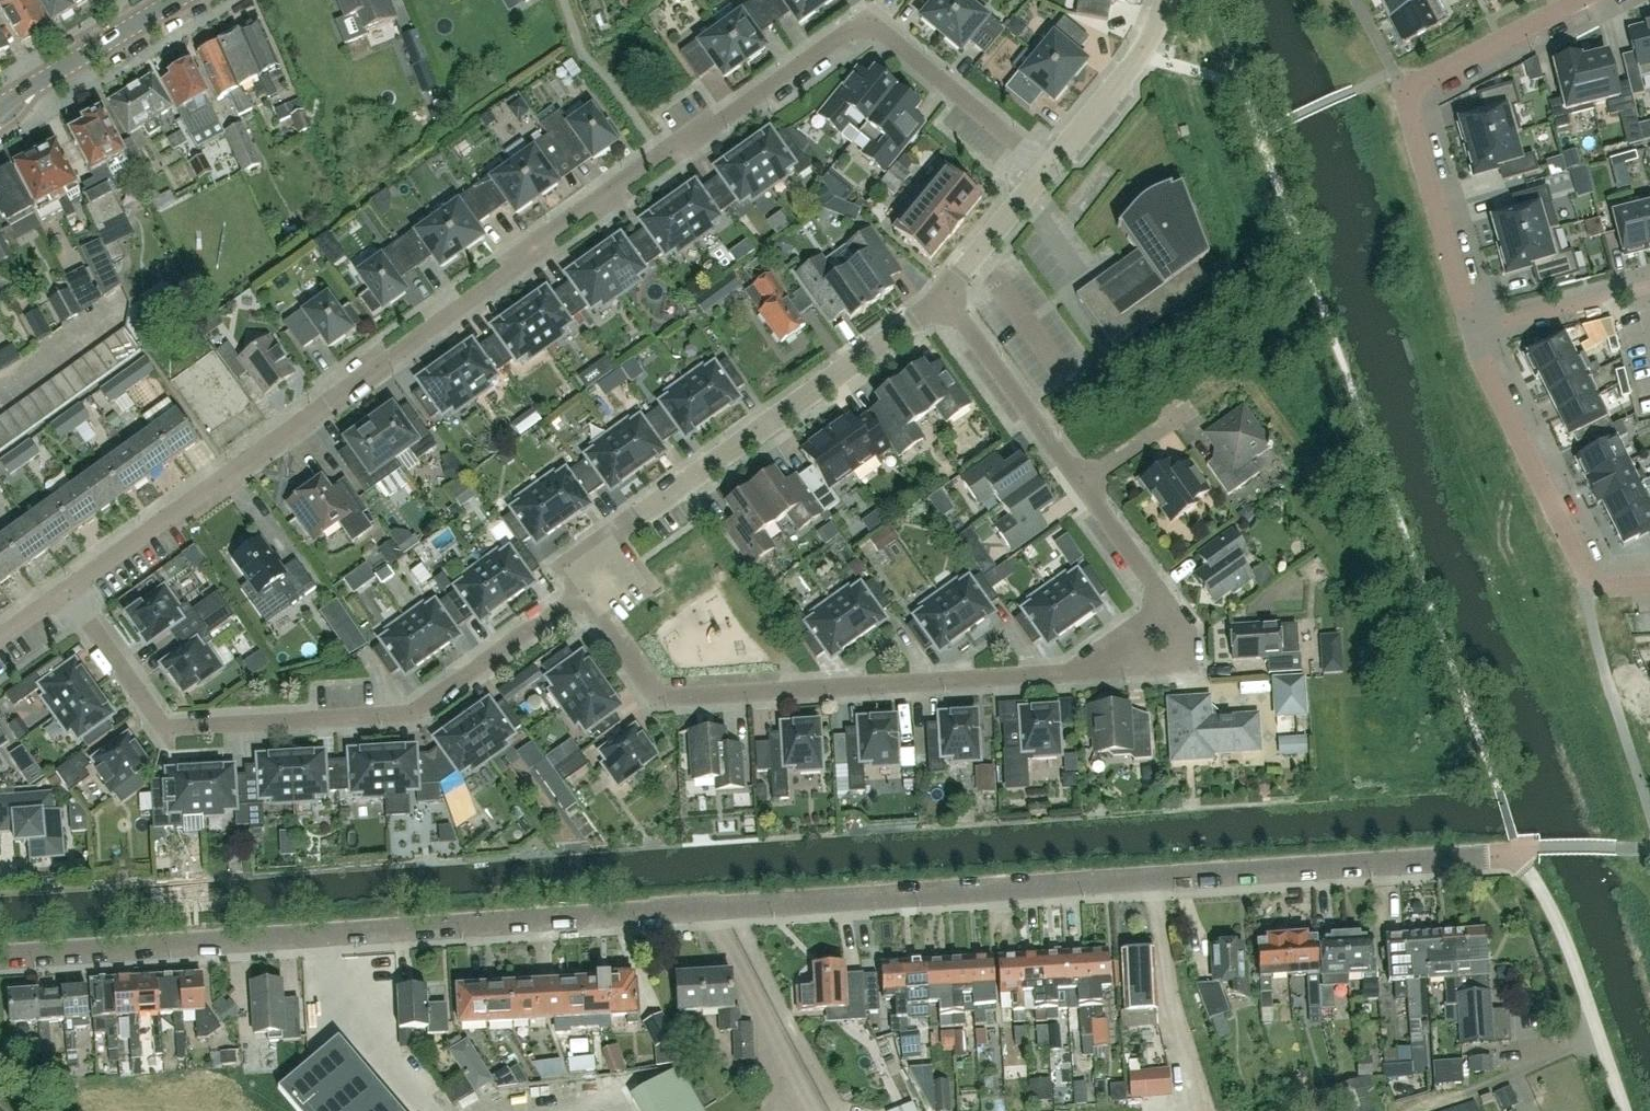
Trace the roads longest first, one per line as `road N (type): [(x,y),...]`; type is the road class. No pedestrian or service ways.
road 1 (residential): [(1597,1036),(1555,920),(1515,852),(0,953)]
road 2 (residential): [(60,593),(332,401),(659,152),(684,147),(850,29),(877,28),(1046,170)]
road 3 (residential): [(587,588),(654,695),(1094,671),(1126,659),(1155,623),(1157,589),(943,303)]
road 4 (residential): [(60,593),(154,727),(409,716),(587,588)]
road 5 (residential): [(587,588),(613,536),(943,303)]
road 6 (residential): [(1474,332),(1403,90),(1582,0)]
road 7 (residential): [(1649,584),(1589,581),(1474,332)]
road 8 (residential): [(1046,170),(1140,54),(1165,0)]
road 9 (tertiary): [(0,106),(172,0)]
road 10 (residential): [(1474,332),(1647,282),(1649,292)]
road 11 (residential): [(943,303),(1046,170)]

